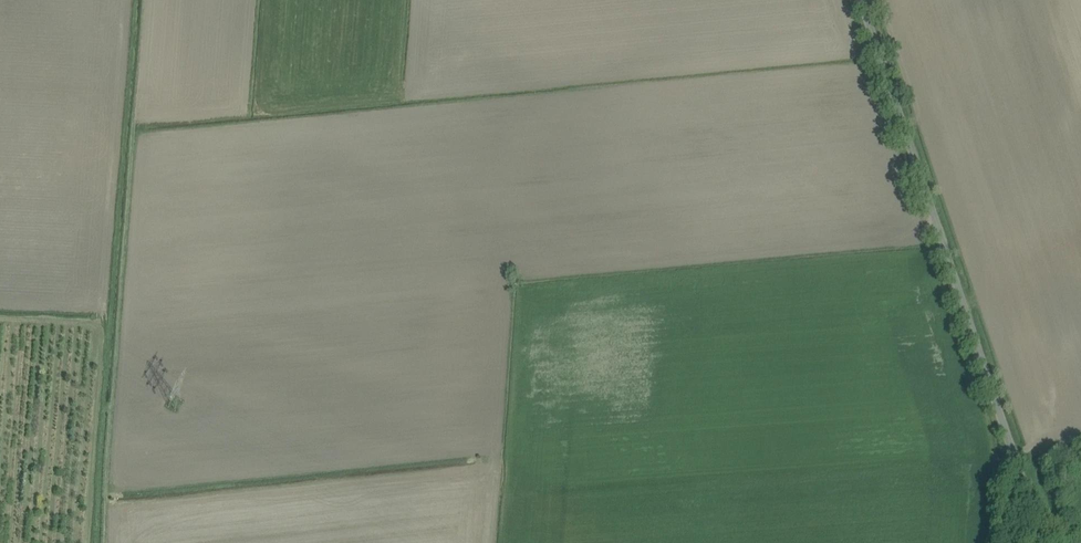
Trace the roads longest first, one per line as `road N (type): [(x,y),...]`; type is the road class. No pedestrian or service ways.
road 1 (unclassified): [(1042,542),(853,0)]

